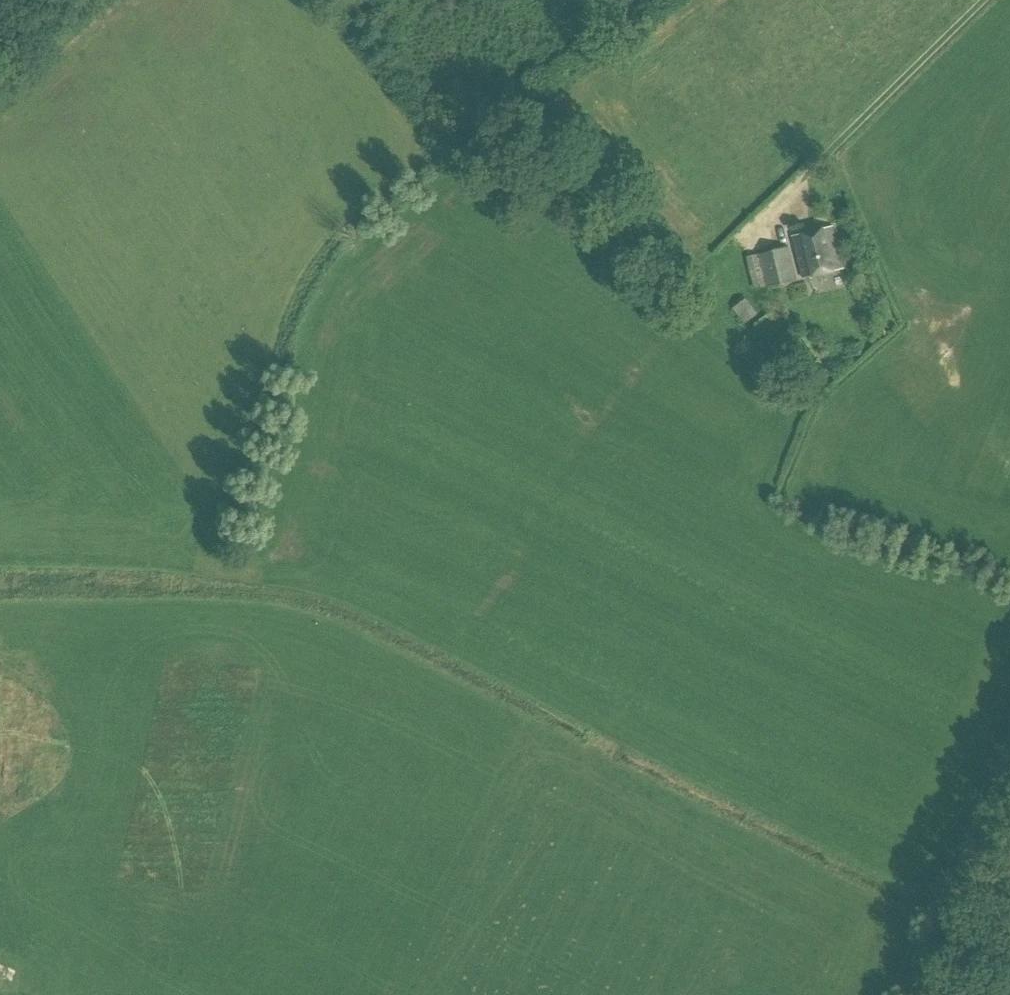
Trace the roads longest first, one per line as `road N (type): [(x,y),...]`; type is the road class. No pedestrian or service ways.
road 1 (track): [(742,243),(987,0)]
road 2 (unclassified): [(953,994),(1009,870)]

